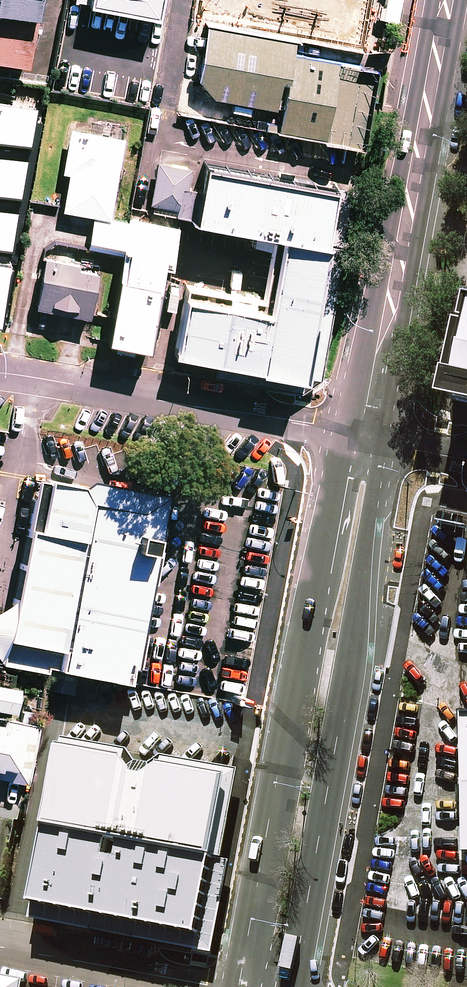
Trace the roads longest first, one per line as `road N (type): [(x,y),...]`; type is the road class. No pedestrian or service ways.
road 1 (secondary): [(247,986),(346,434)]
road 2 (secondary): [(385,444),(292,986)]
road 3 (secondary): [(461,0),(385,444)]
road 4 (secondary): [(346,434),(432,0)]
road 5 (residential): [(0,373),(346,434)]
road 6 (residential): [(220,986),(0,947)]

